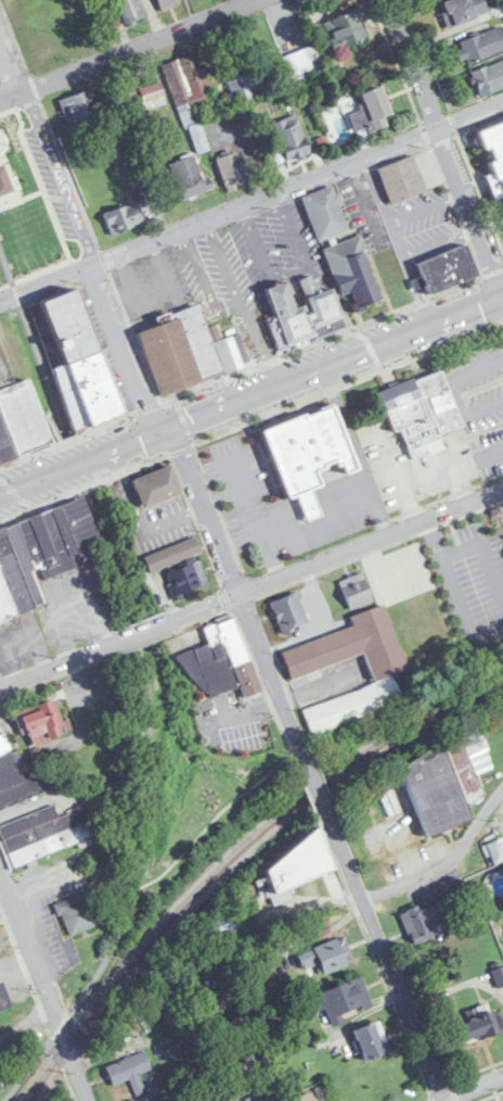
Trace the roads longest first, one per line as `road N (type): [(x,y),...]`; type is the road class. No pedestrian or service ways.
road 1 (residential): [(502,102),(0,302)]
road 2 (secondary): [(0,494),(502,296)]
road 3 (residential): [(157,433),(0,22)]
road 4 (residential): [(173,616),(502,487)]
road 5 (residential): [(300,752),(175,427)]
road 6 (residential): [(393,0),(502,274)]
road 7 (residential): [(448,1100),(338,843)]
road 8 (residential): [(252,0),(0,102)]
road 9 (residential): [(90,1100),(0,873)]
road 10 (residential): [(362,901),(438,874),(502,787)]
road 11 (residential): [(112,840),(0,886)]

